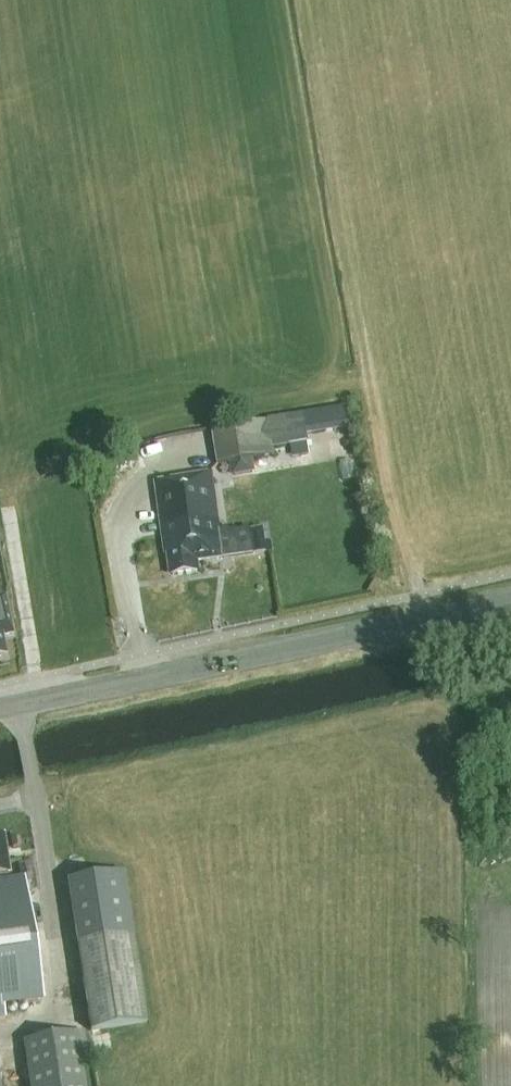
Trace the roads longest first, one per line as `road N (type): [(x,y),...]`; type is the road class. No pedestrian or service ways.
road 1 (tertiary): [(0,708),(510,592)]

